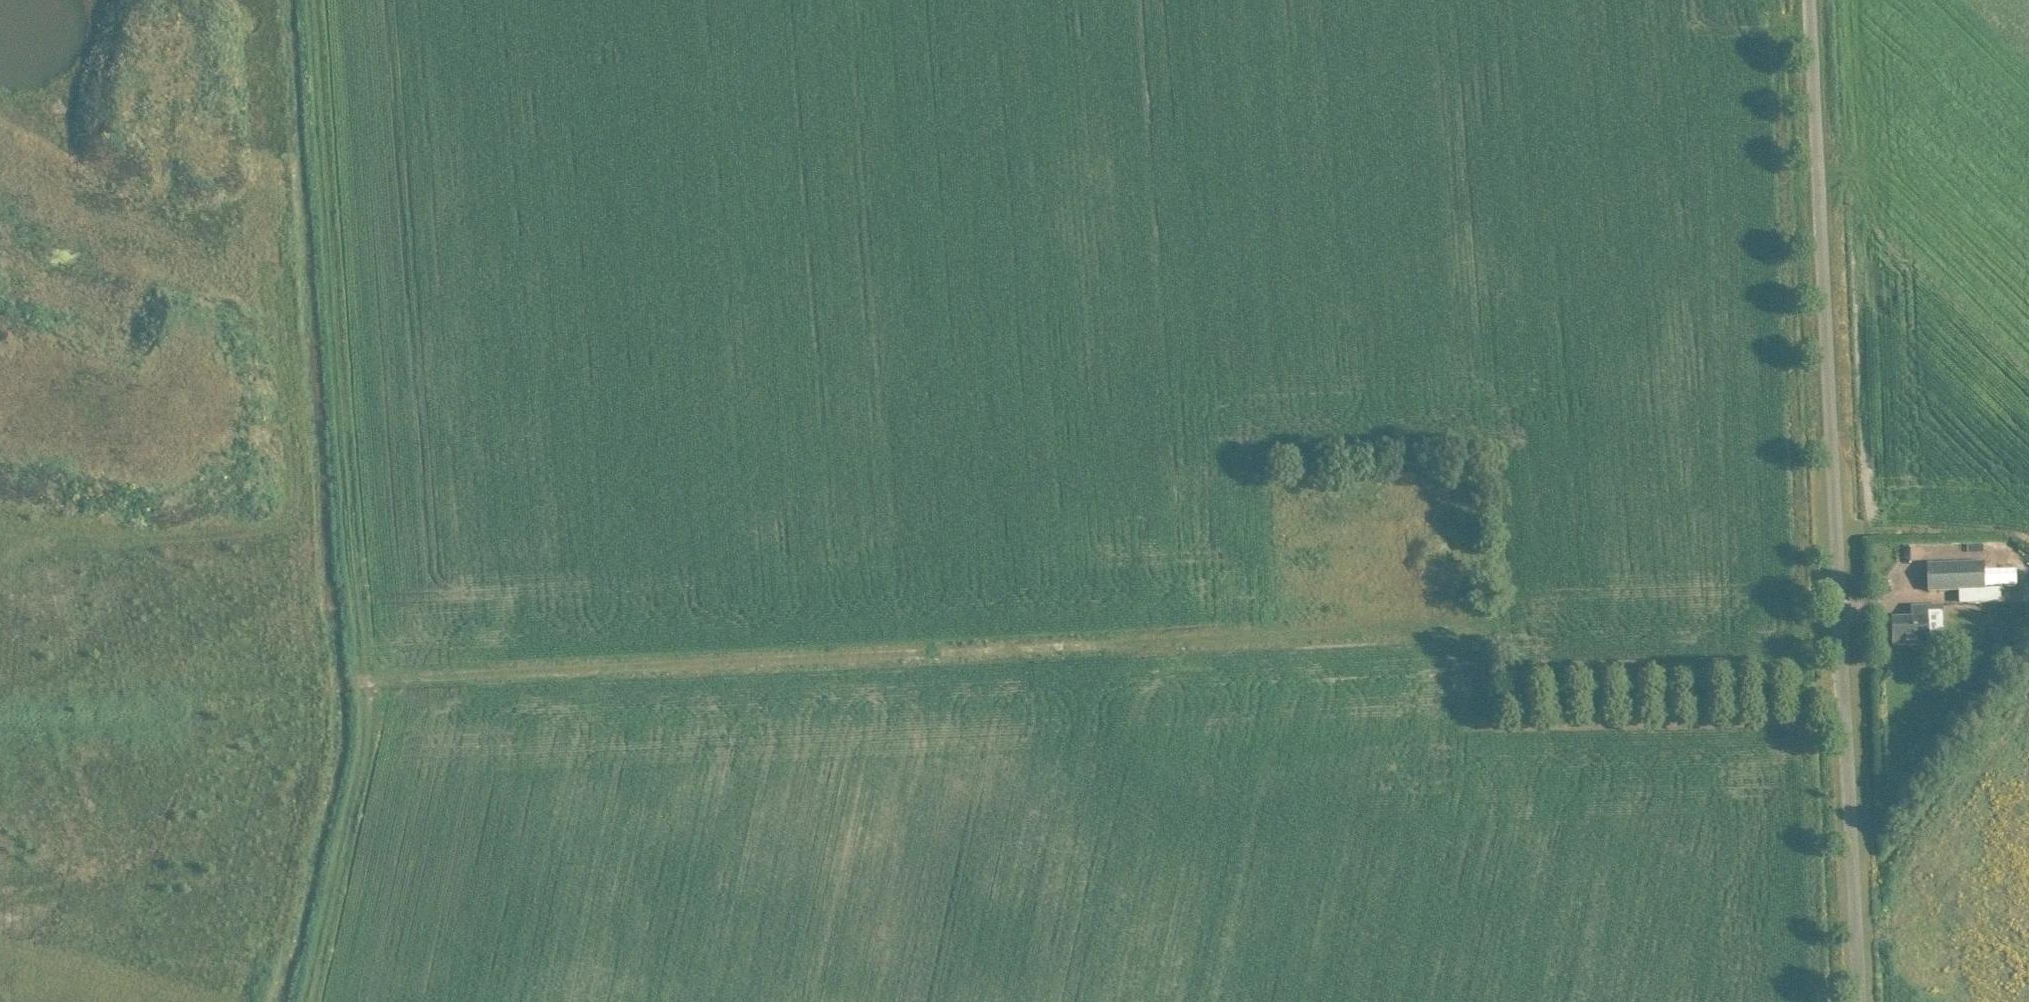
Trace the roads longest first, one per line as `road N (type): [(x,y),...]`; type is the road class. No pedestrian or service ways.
road 1 (unclassified): [(1844,702),(1810,0)]
road 2 (unclassified): [(1506,709),(1844,702)]
road 3 (unclassified): [(1859,1001),(1844,702)]

